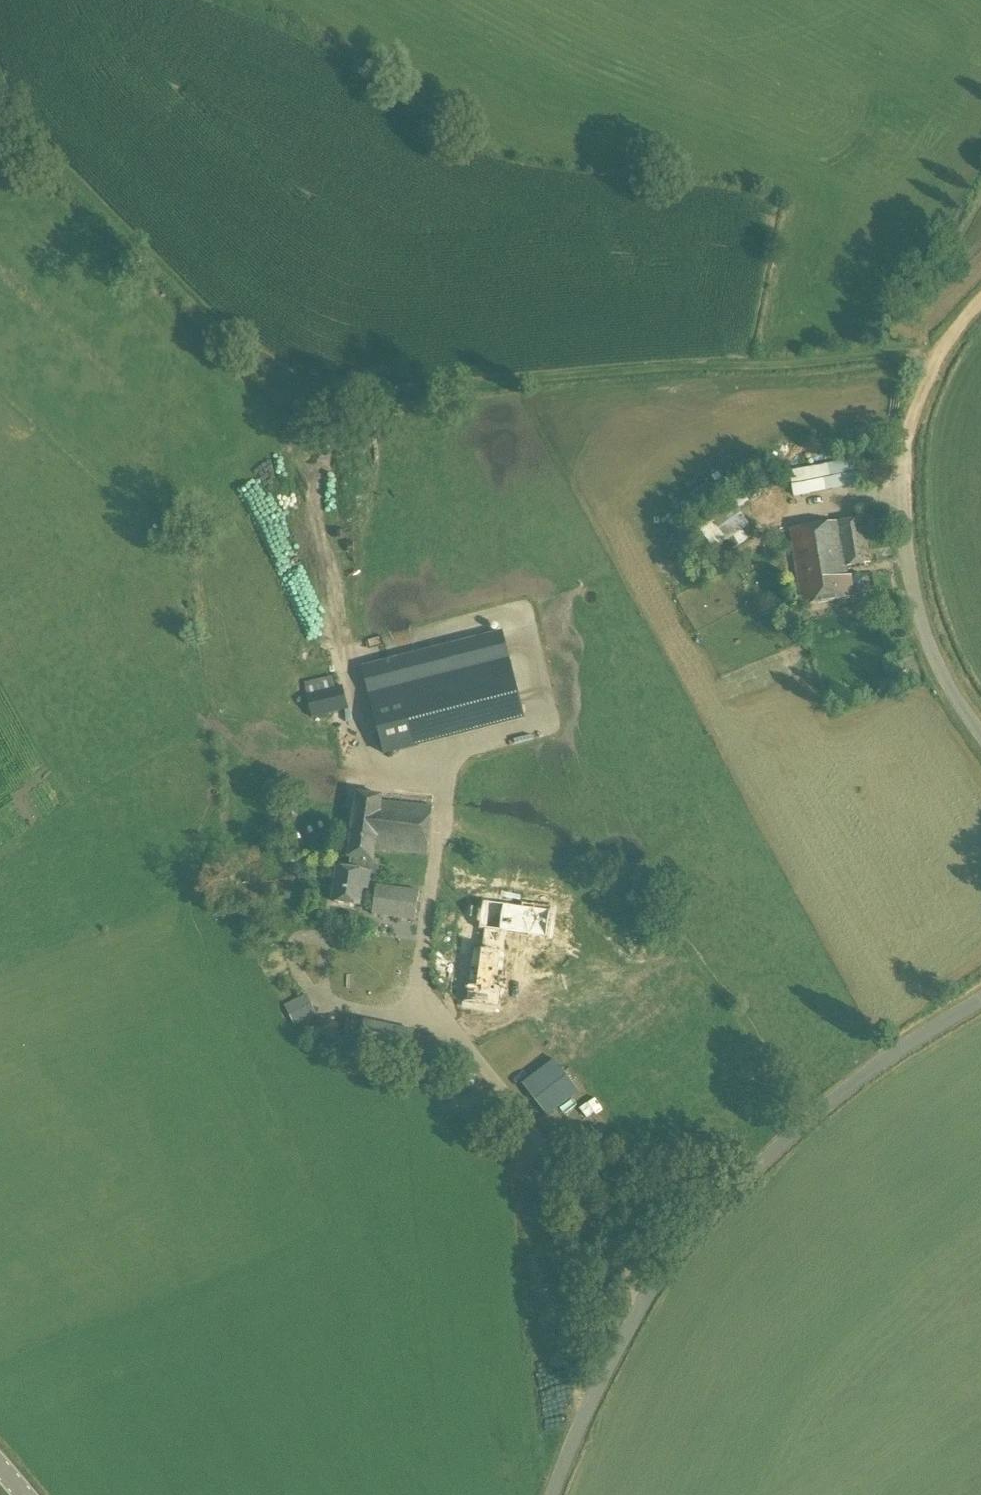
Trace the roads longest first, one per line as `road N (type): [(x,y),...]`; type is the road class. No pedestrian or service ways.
road 1 (track): [(980,308),(932,357),(403,399),(301,391),(207,321),(12,143),(0,116)]
road 2 (unclassified): [(558,1494),(606,1356),(688,1205),(794,1101),(980,974)]
road 3 (unclassified): [(980,725),(934,657),(906,583),(897,512),(904,416),(932,357)]

